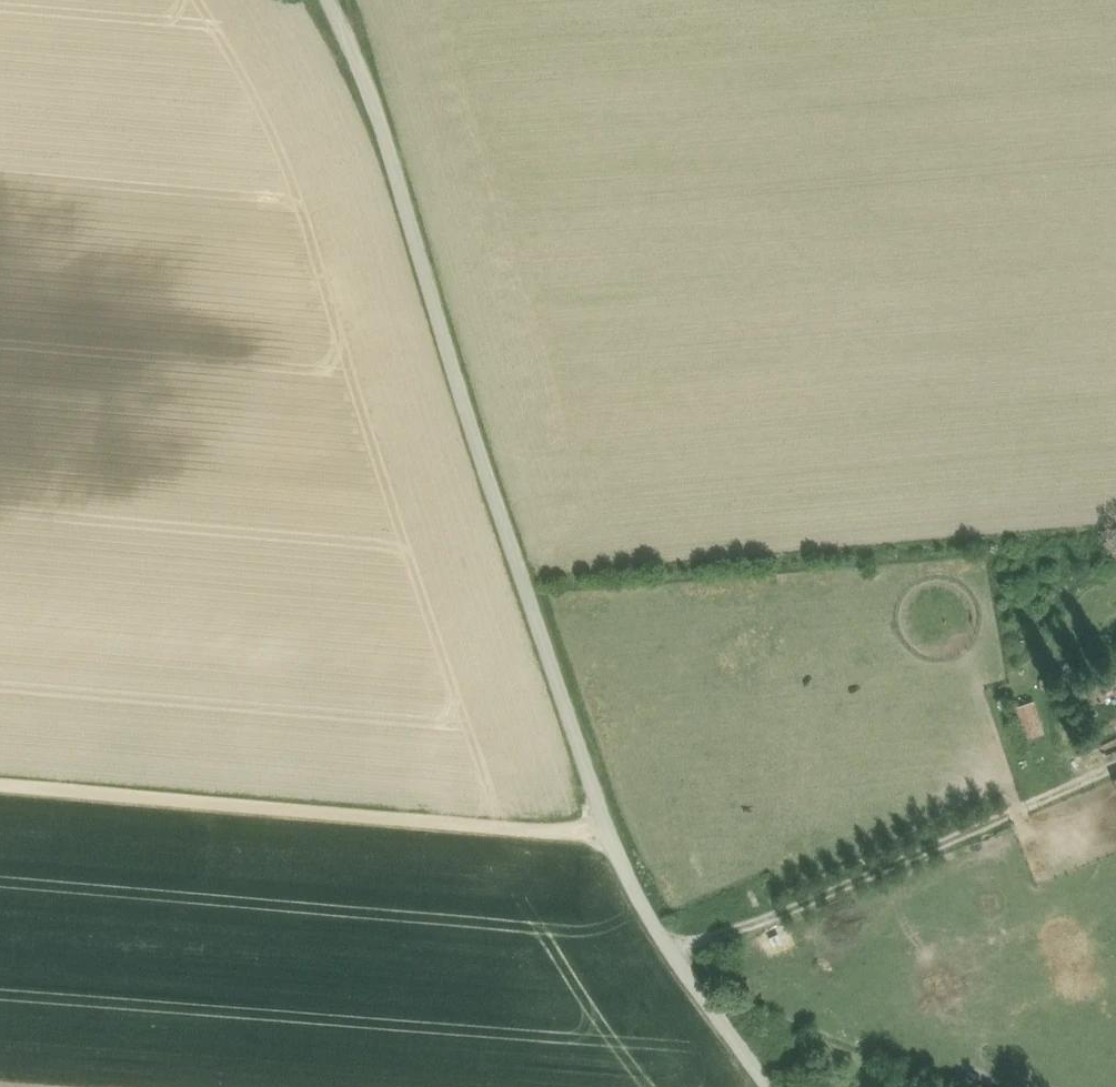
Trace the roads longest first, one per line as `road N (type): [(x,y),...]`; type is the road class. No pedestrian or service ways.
road 1 (unclassified): [(345,0),(608,840),(774,1086)]
road 2 (track): [(608,840),(0,791)]

